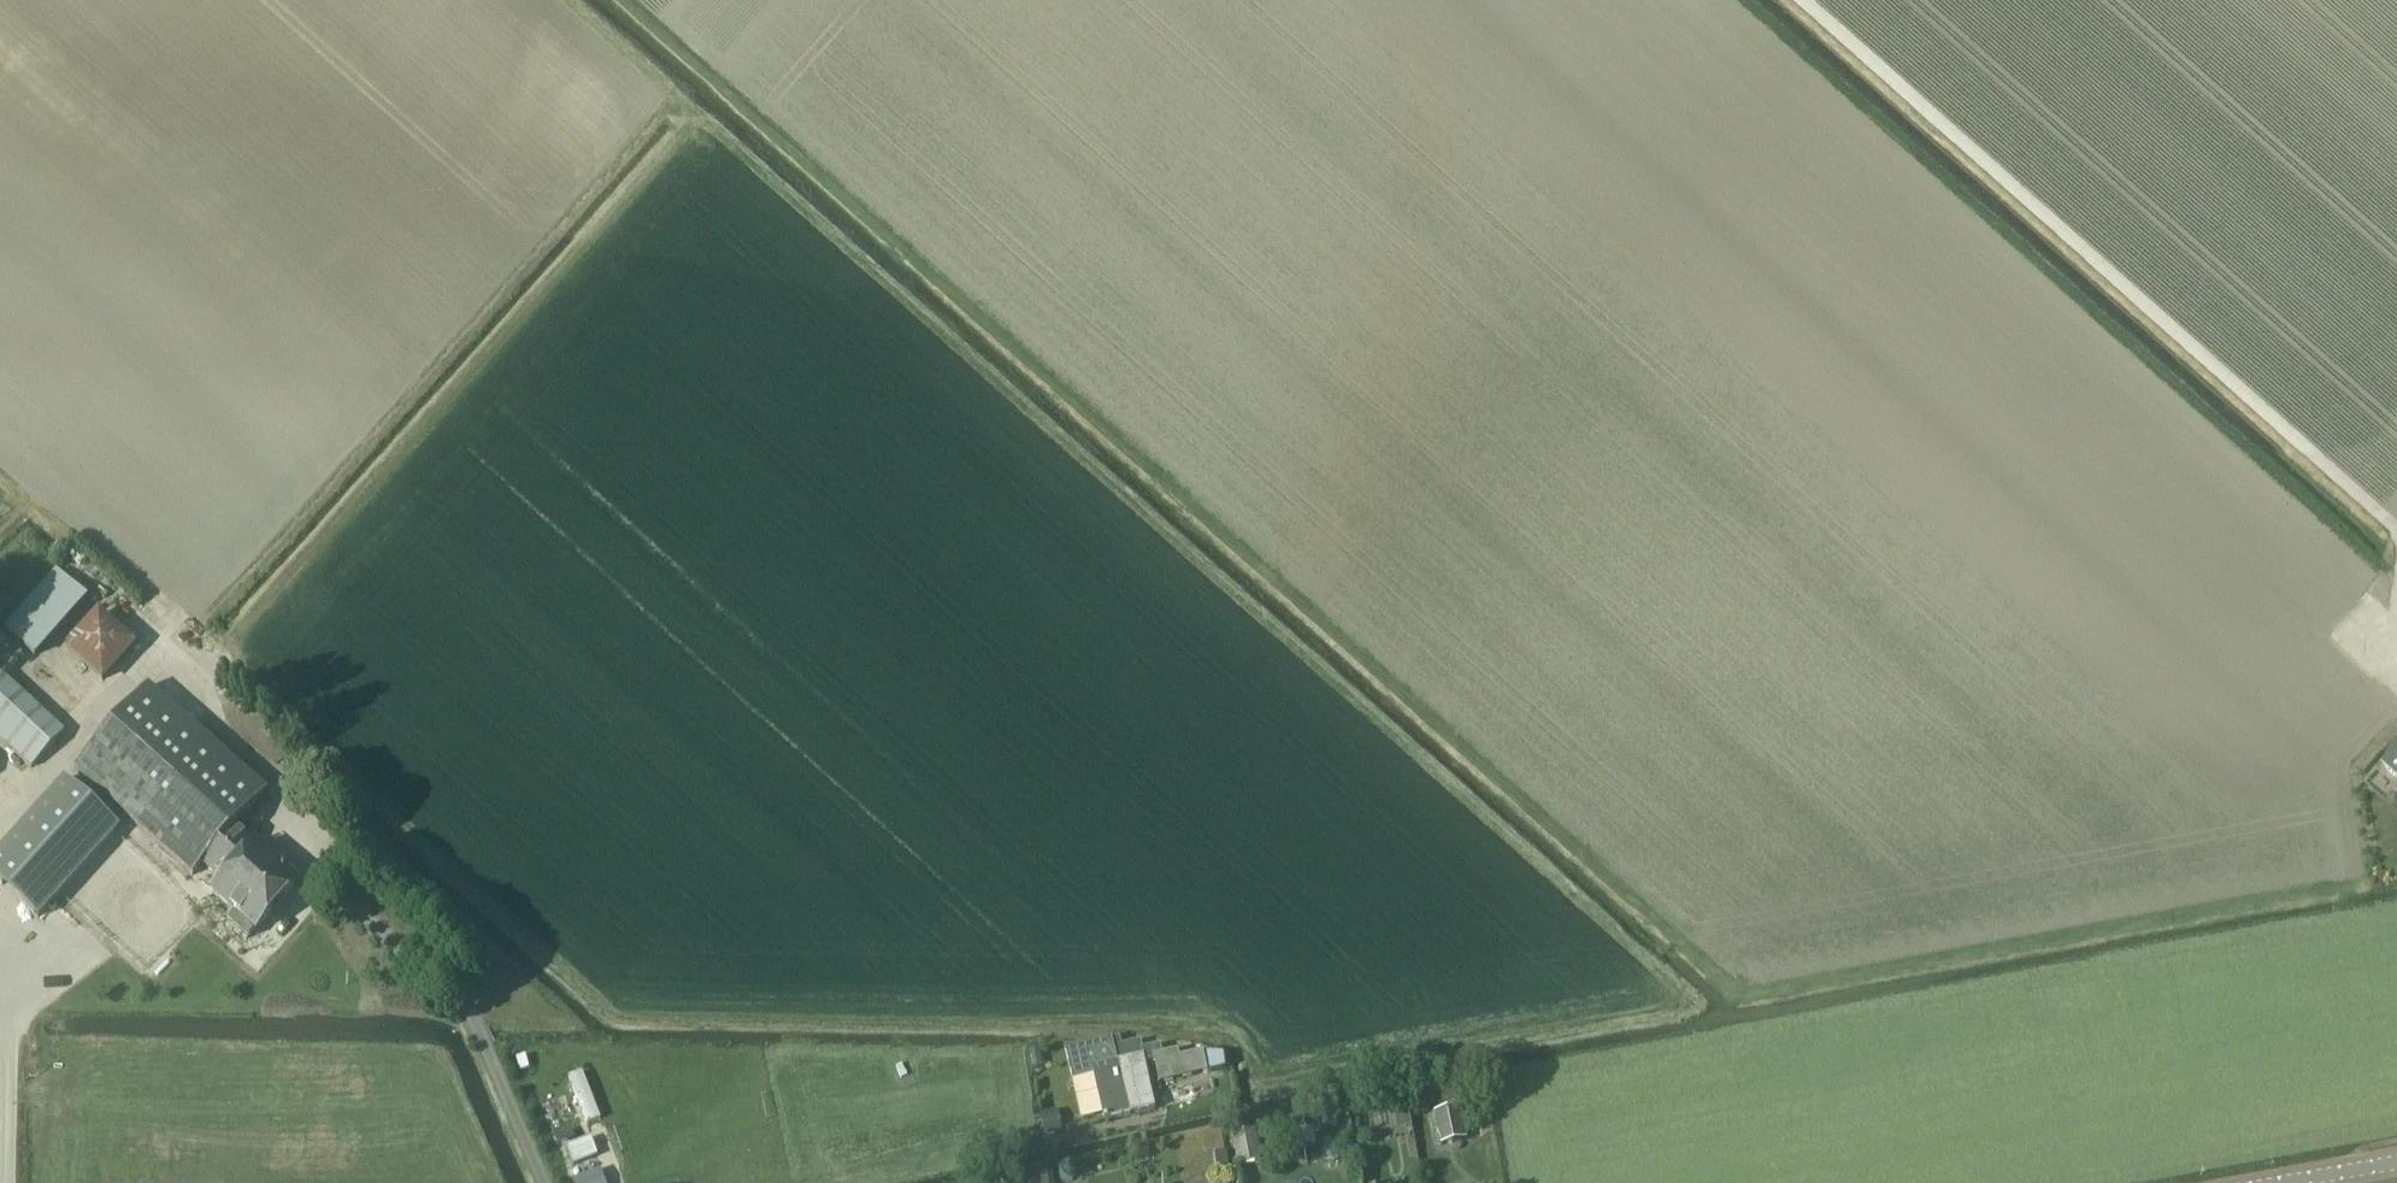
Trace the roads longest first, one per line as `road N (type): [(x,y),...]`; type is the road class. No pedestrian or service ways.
road 1 (track): [(2396,533),(1801,0)]
road 2 (tertiary): [(2277,1182),(2396,1162)]

